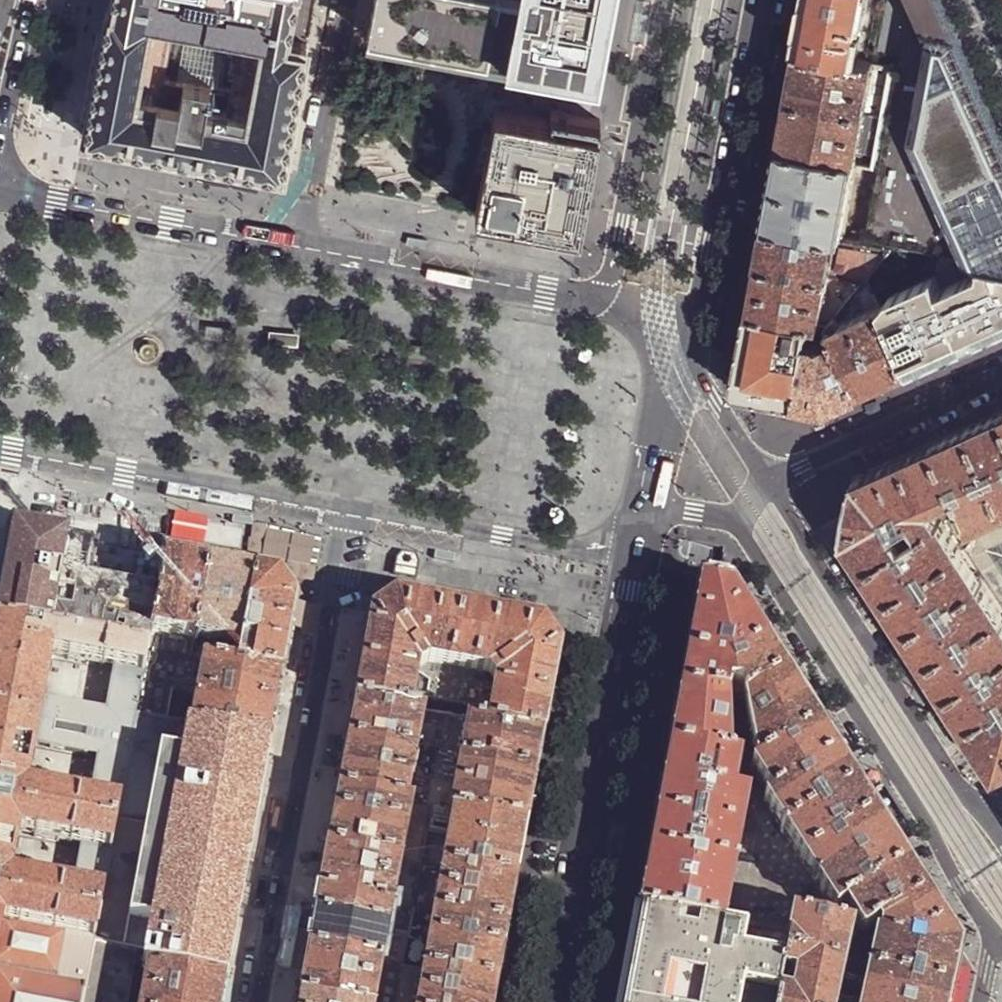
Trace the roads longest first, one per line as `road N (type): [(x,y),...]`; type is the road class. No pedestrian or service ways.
road 1 (trunk): [(534,1001),(622,519),(656,0)]
road 2 (tertiary): [(645,505),(735,519),(996,934)]
road 3 (residential): [(257,1001),(351,506)]
road 4 (secondary): [(555,1001),(635,562)]
road 5 (tertiary): [(980,817),(766,481)]
road 6 (secondary): [(682,347),(705,296),(762,0)]
road 7 (residential): [(0,445),(351,506)]
road 8 (residential): [(605,303),(301,248)]
road 9 (residential): [(664,0),(605,303)]
road 10 (residential): [(301,248),(0,190)]
road 11 (residential): [(351,506),(635,562)]
road 12 (residential): [(766,481),(1001,374)]
road 13 (residential): [(301,248),(346,0)]
road 14 (trunk): [(36,0),(0,198)]
road 15 (secondary): [(645,505),(664,390),(682,347)]
road 16 (tertiary): [(766,481),(682,347)]
road 17 (tertiary): [(0,155),(30,0)]

